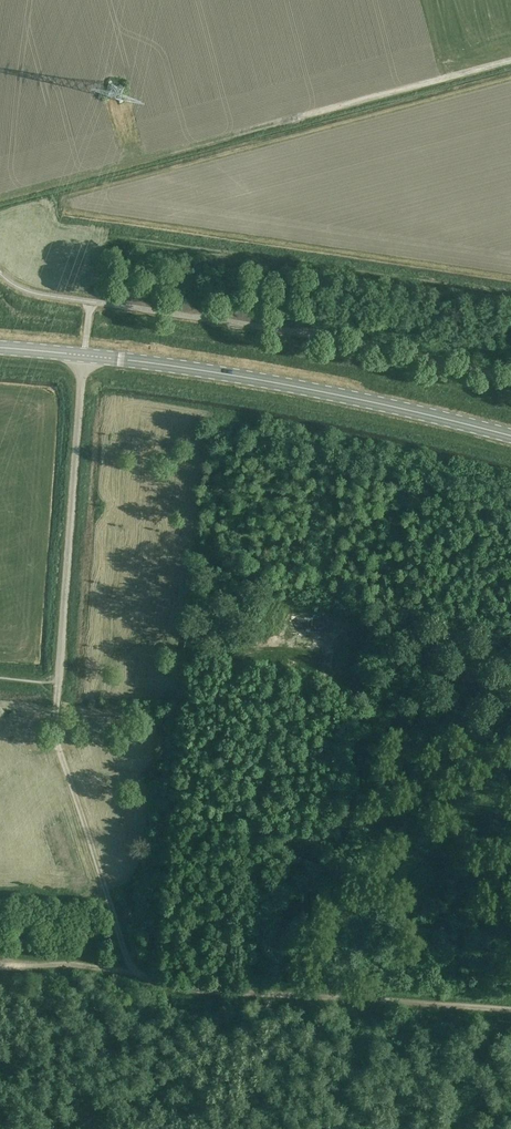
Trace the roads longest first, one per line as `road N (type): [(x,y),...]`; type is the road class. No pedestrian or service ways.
road 1 (track): [(510,1006),(142,977),(118,934),(96,845),(54,739),(58,687)]
road 2 (secondary): [(83,356),(226,374),(510,436)]
road 3 (unclassified): [(58,687),(83,356)]

